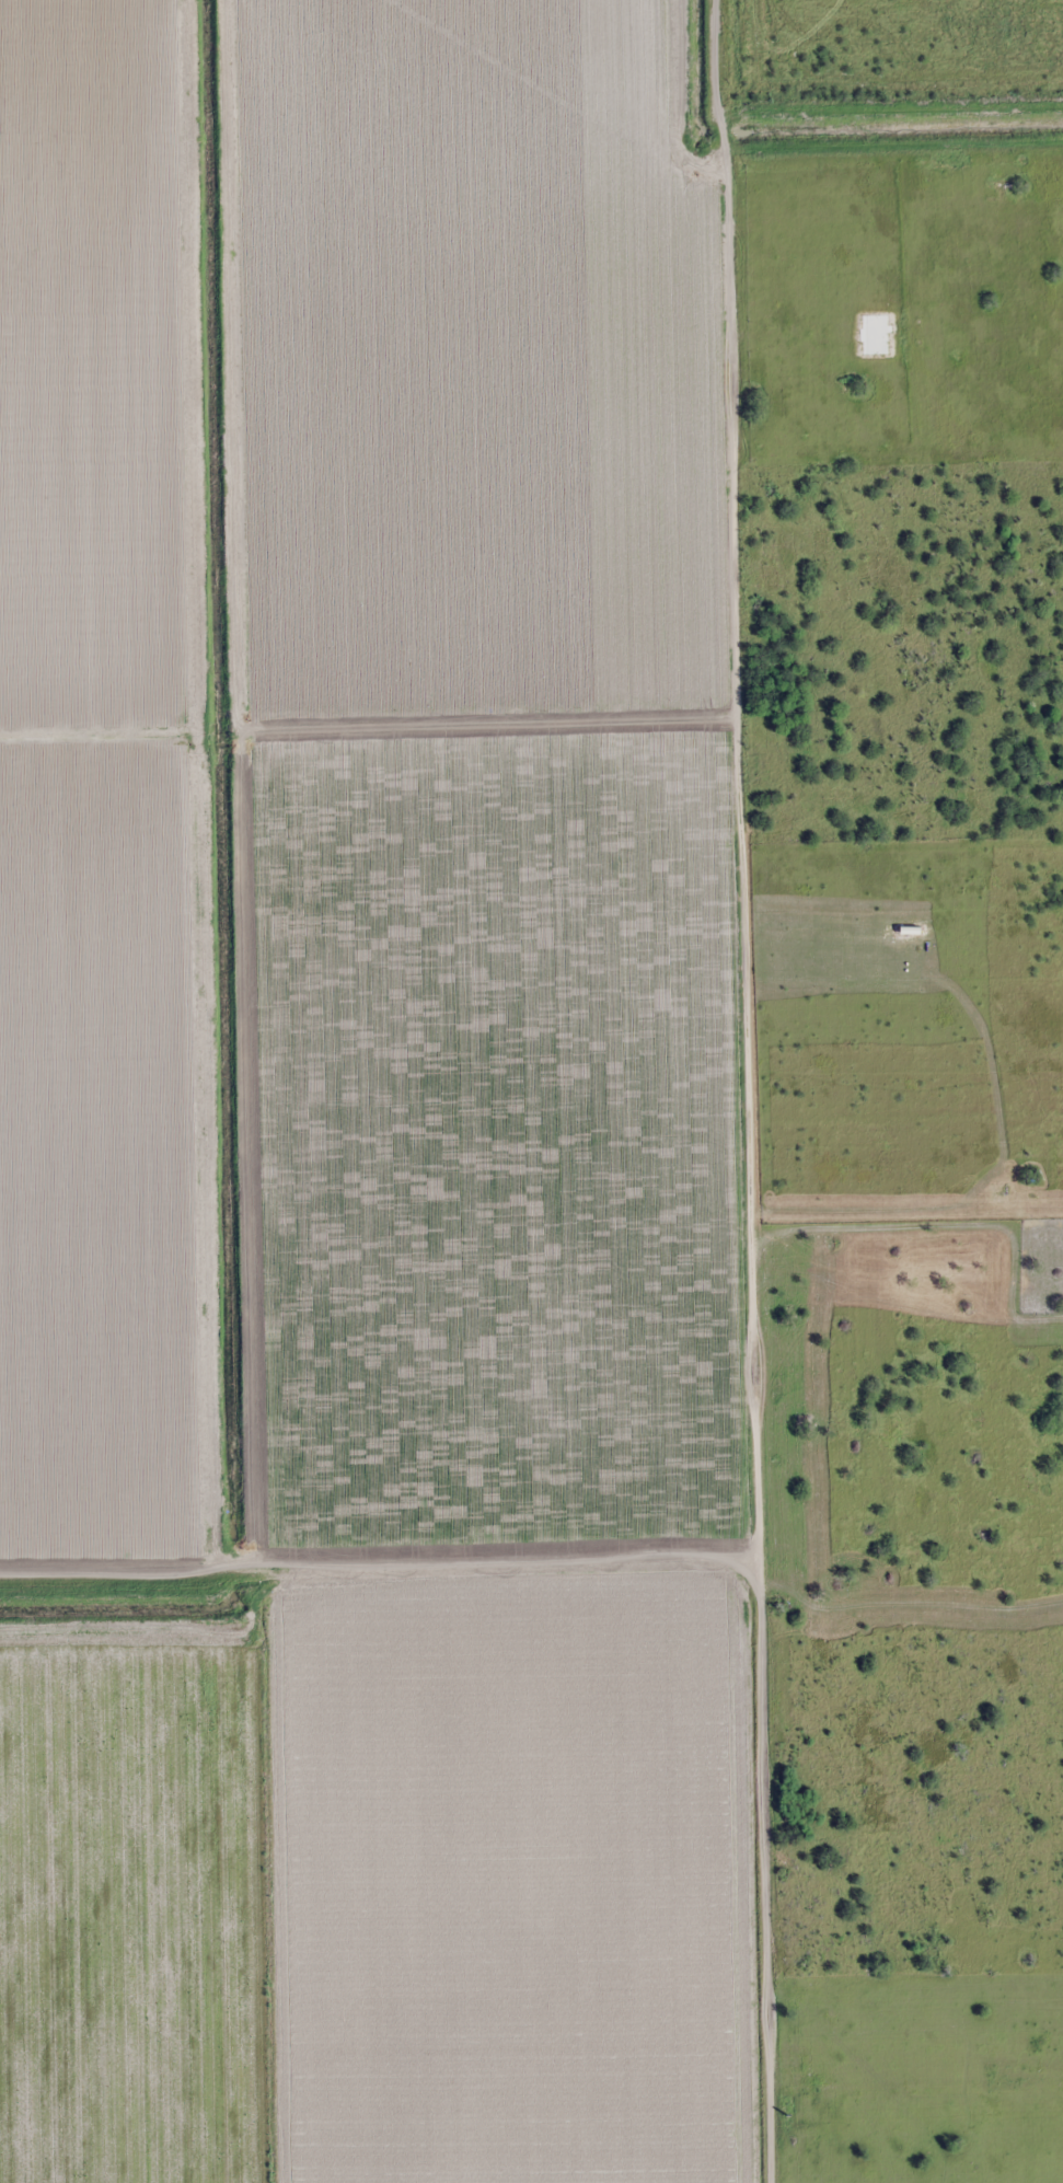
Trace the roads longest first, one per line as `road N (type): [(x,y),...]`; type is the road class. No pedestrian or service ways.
road 1 (residential): [(724,149),(761,1560)]
road 2 (residential): [(0,1566),(239,1553),(761,1560)]
road 3 (residential): [(761,1560),(773,2182)]

